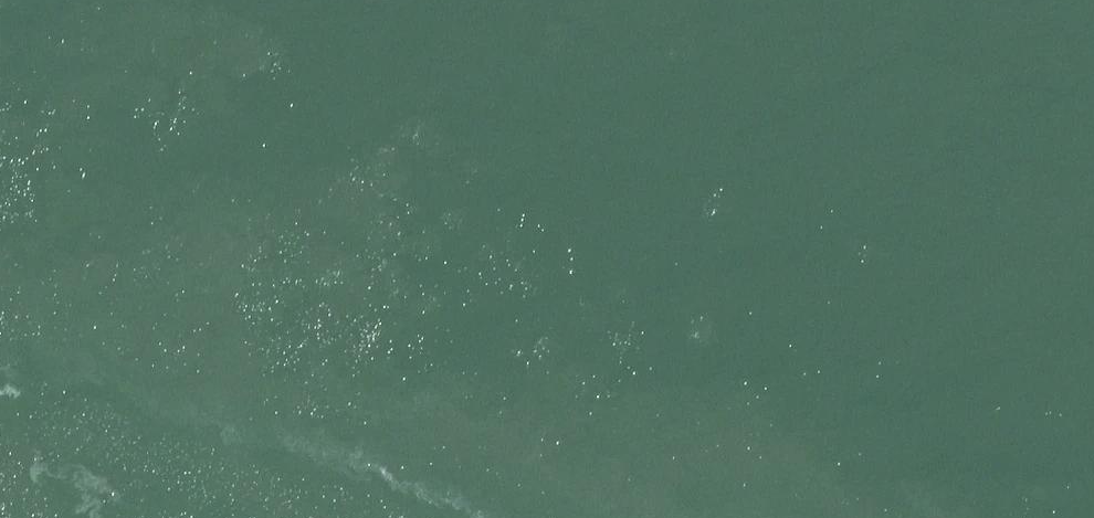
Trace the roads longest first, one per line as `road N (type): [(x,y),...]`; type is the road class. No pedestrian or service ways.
road 1 (trunk): [(8,517),(19,0)]

